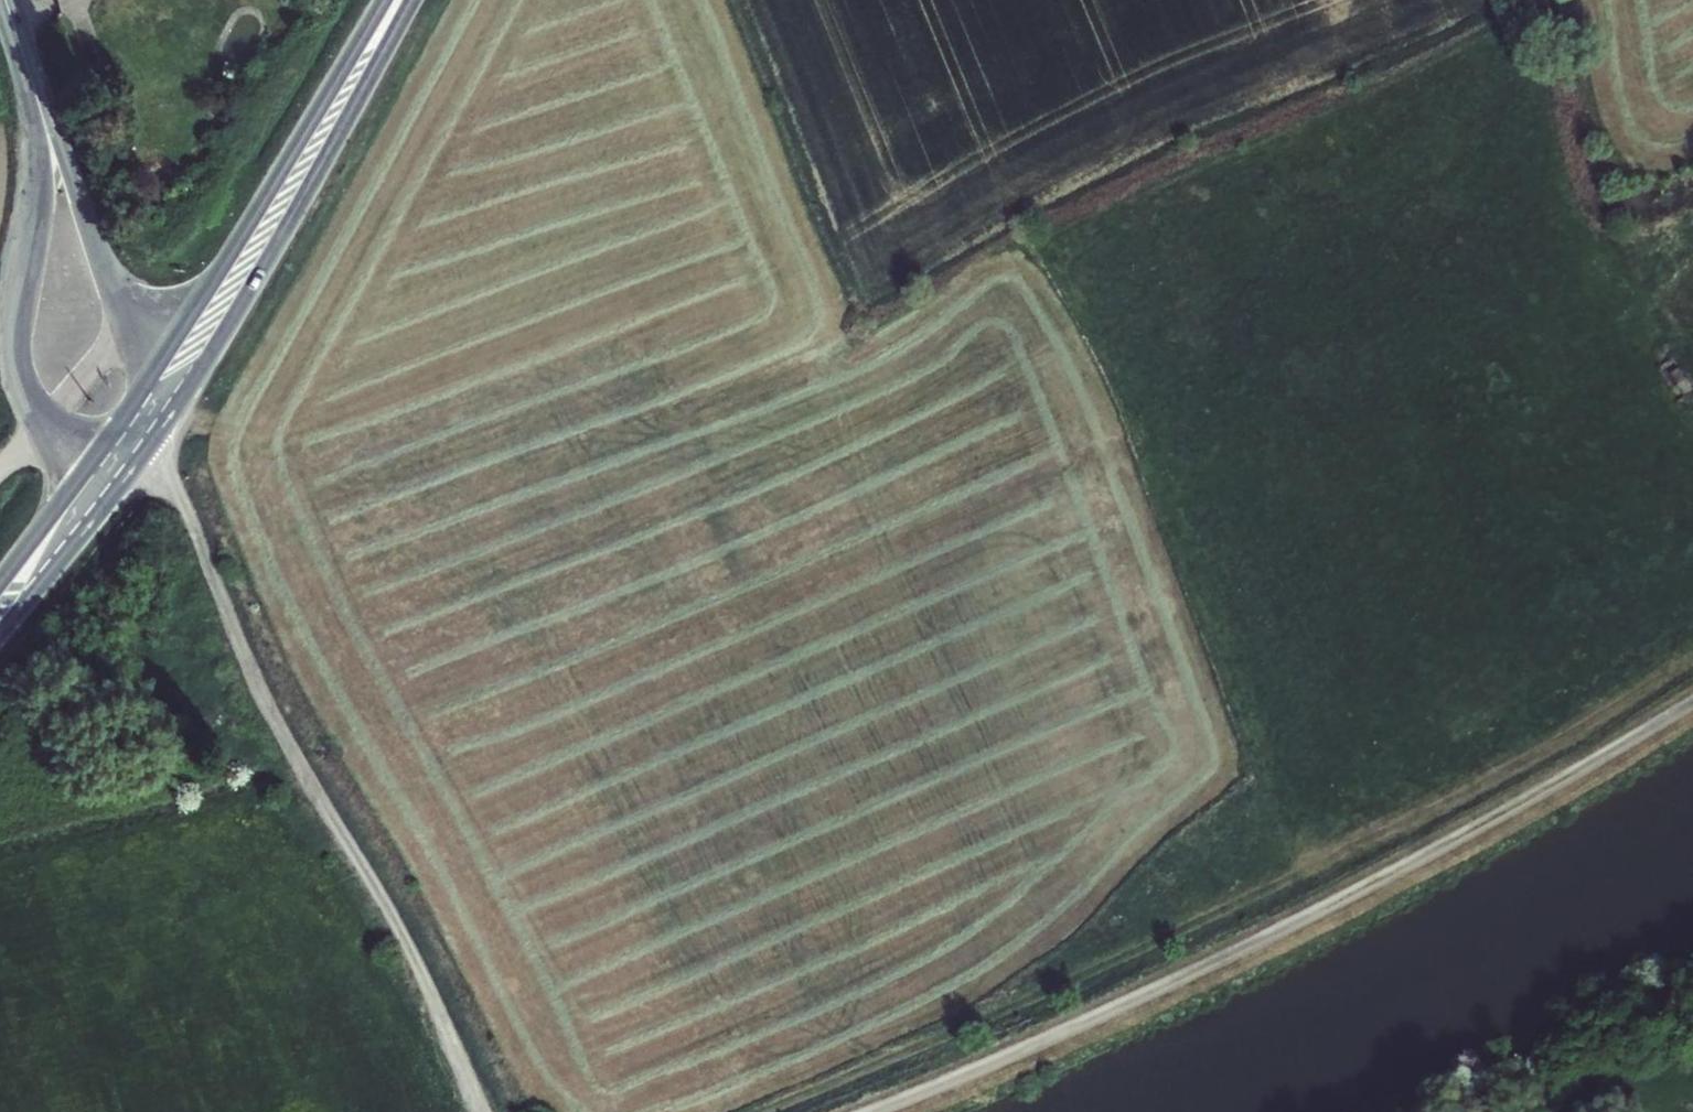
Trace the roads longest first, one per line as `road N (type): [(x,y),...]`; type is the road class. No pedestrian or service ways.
road 1 (unclassified): [(142,456),(186,511),(286,742),(399,926),(482,1111)]
road 2 (secondary): [(20,49),(36,181),(16,354),(41,421),(89,463)]
road 3 (primary): [(196,378),(411,0)]
road 4 (primary): [(385,0),(165,354)]
road 5 (secondary): [(165,354),(110,281),(20,49)]
road 6 (primary): [(0,634),(119,487)]
road 7 (primary): [(89,463),(0,580)]

